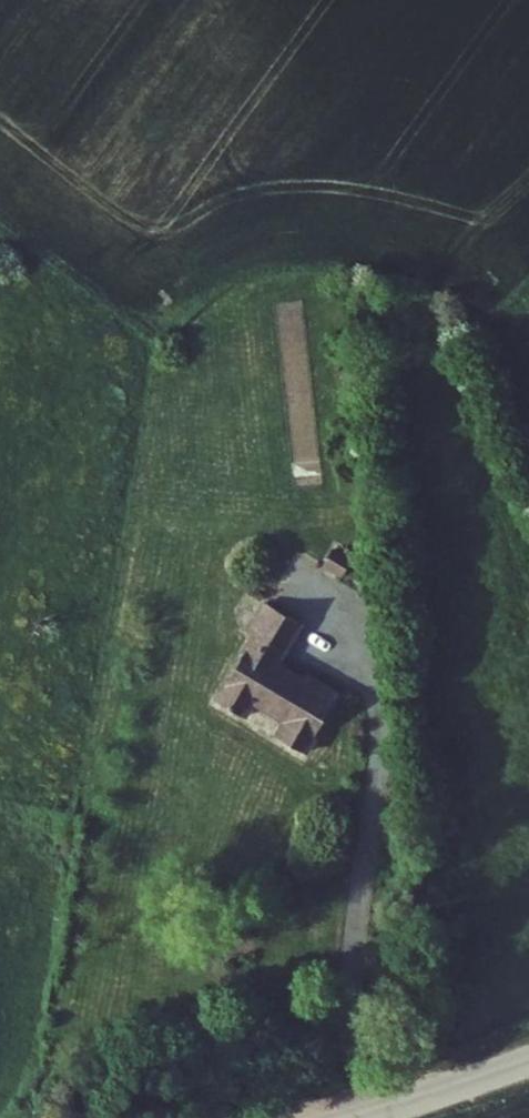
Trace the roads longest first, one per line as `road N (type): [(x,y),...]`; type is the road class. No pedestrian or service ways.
road 1 (residential): [(528,1059),(357,1117)]

